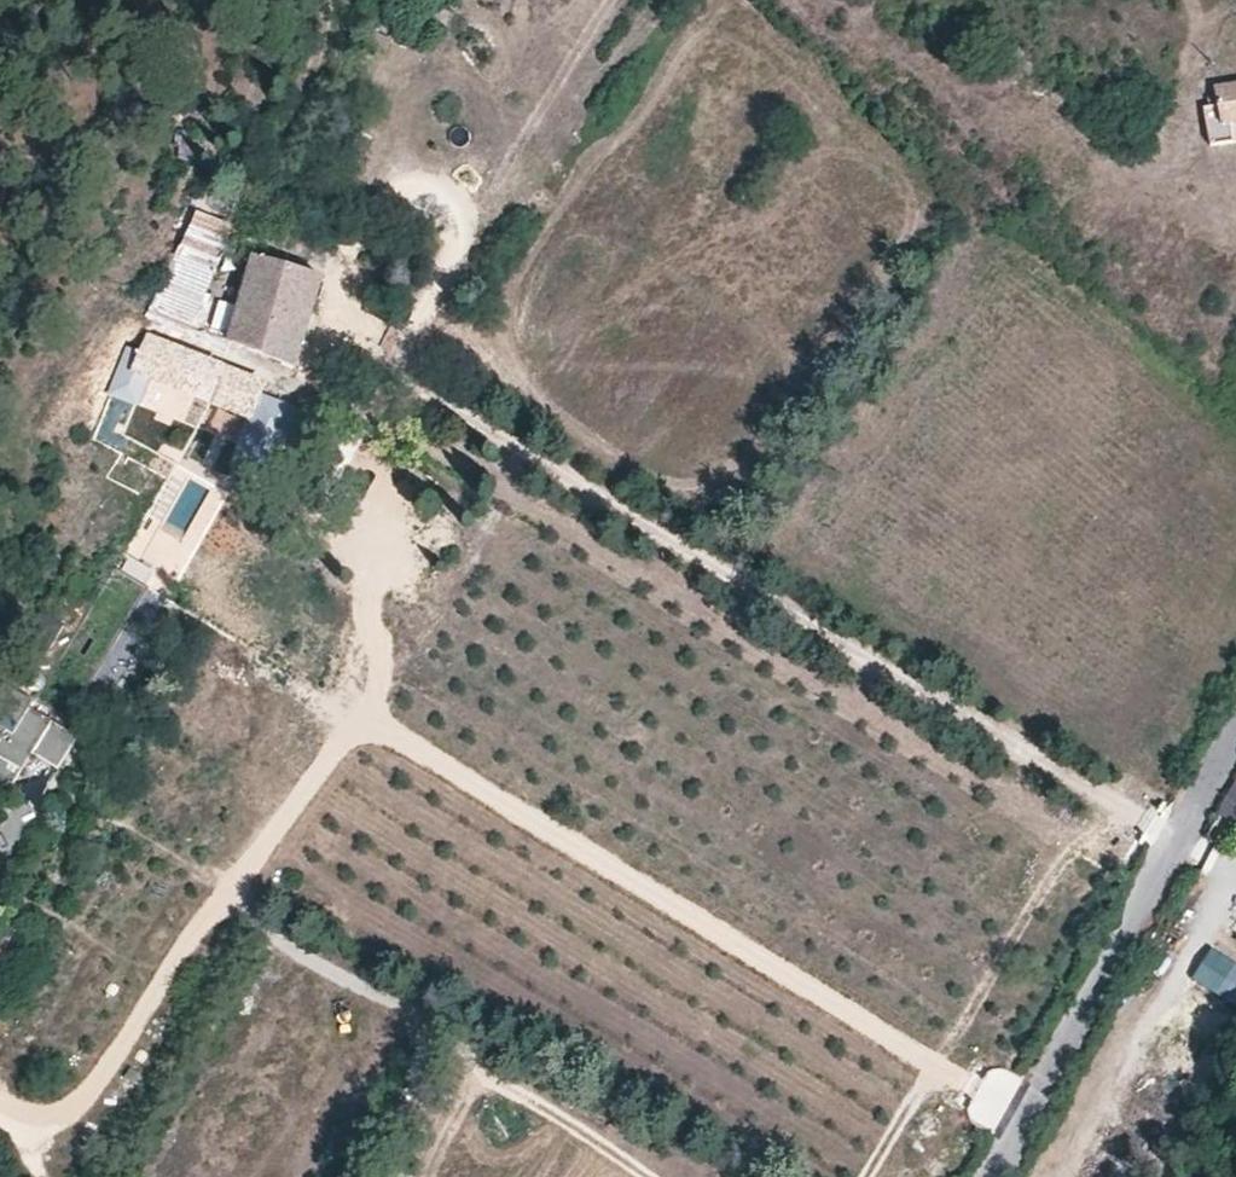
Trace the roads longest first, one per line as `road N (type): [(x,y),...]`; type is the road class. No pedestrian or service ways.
road 1 (track): [(527,445),(412,655),(78,1101),(34,1128),(0,1120)]
road 2 (residential): [(993,1176),(1235,721)]

